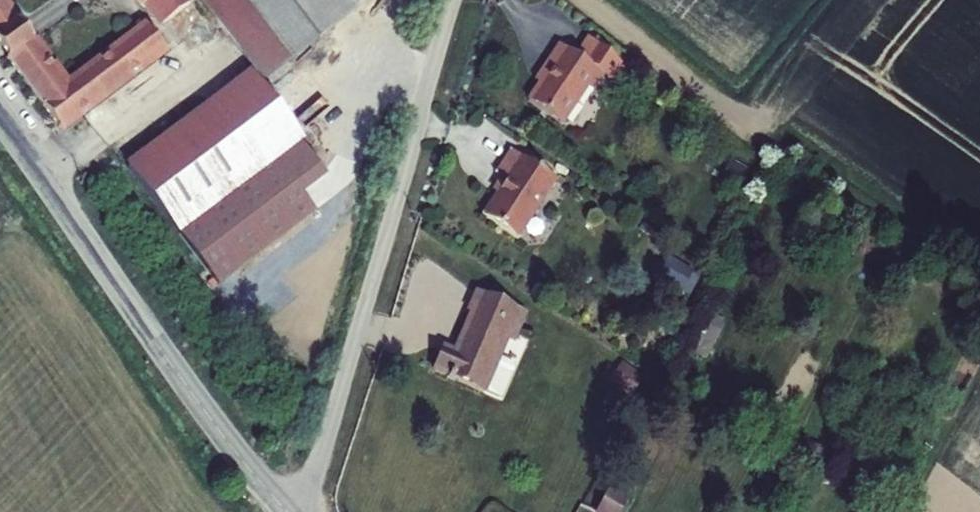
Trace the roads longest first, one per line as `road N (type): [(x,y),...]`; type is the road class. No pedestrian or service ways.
road 1 (residential): [(454,0),(304,511)]
road 2 (tertiary): [(288,511),(240,459),(0,120)]

